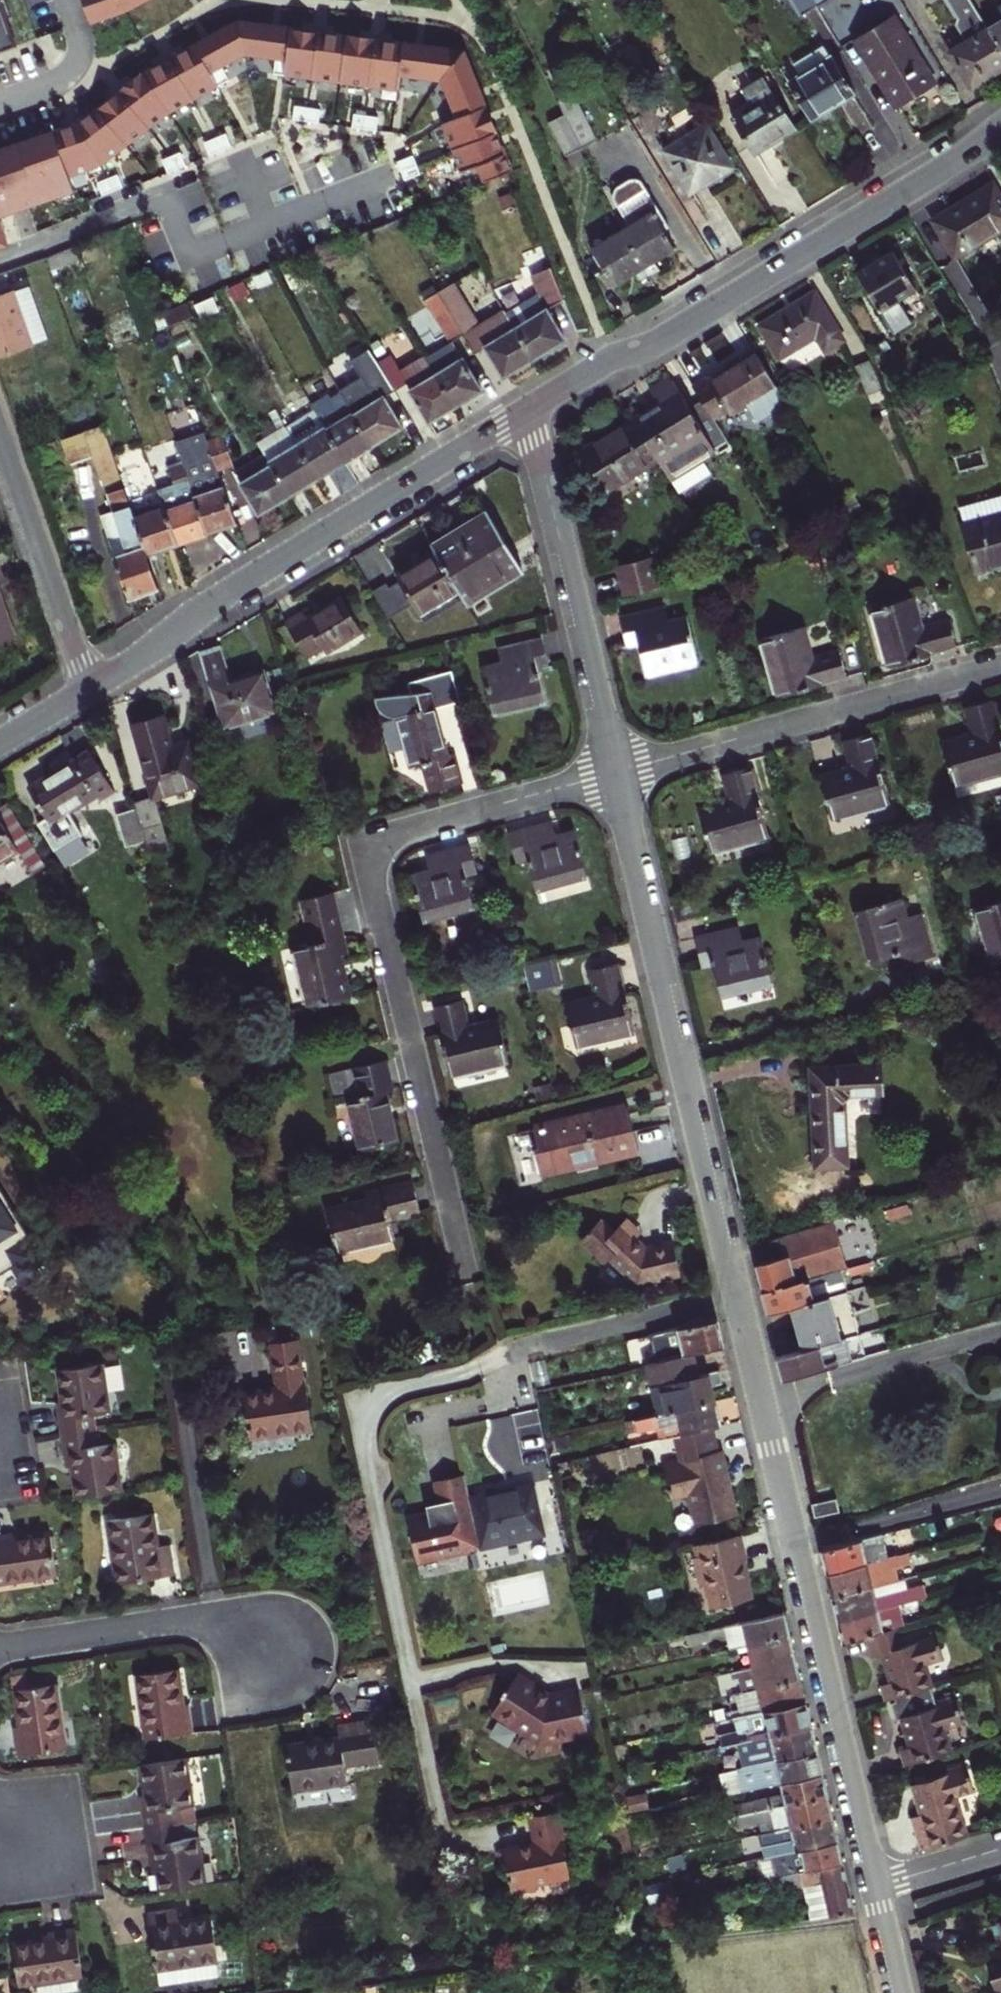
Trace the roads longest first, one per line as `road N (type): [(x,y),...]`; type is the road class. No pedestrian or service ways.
road 1 (residential): [(878,1885),(615,776)]
road 2 (residential): [(615,776),(365,845),(468,1277)]
road 3 (tertiary): [(526,411),(677,332),(1000,129)]
road 4 (tertiary): [(92,691),(283,559),(526,411)]
road 5 (residential): [(1000,668),(615,776)]
road 6 (residential): [(615,776),(526,411)]
road 7 (residential): [(0,1650),(273,1610)]
road 8 (residential): [(0,438),(92,691)]
road 9 (residential): [(878,1885),(1000,1851)]

